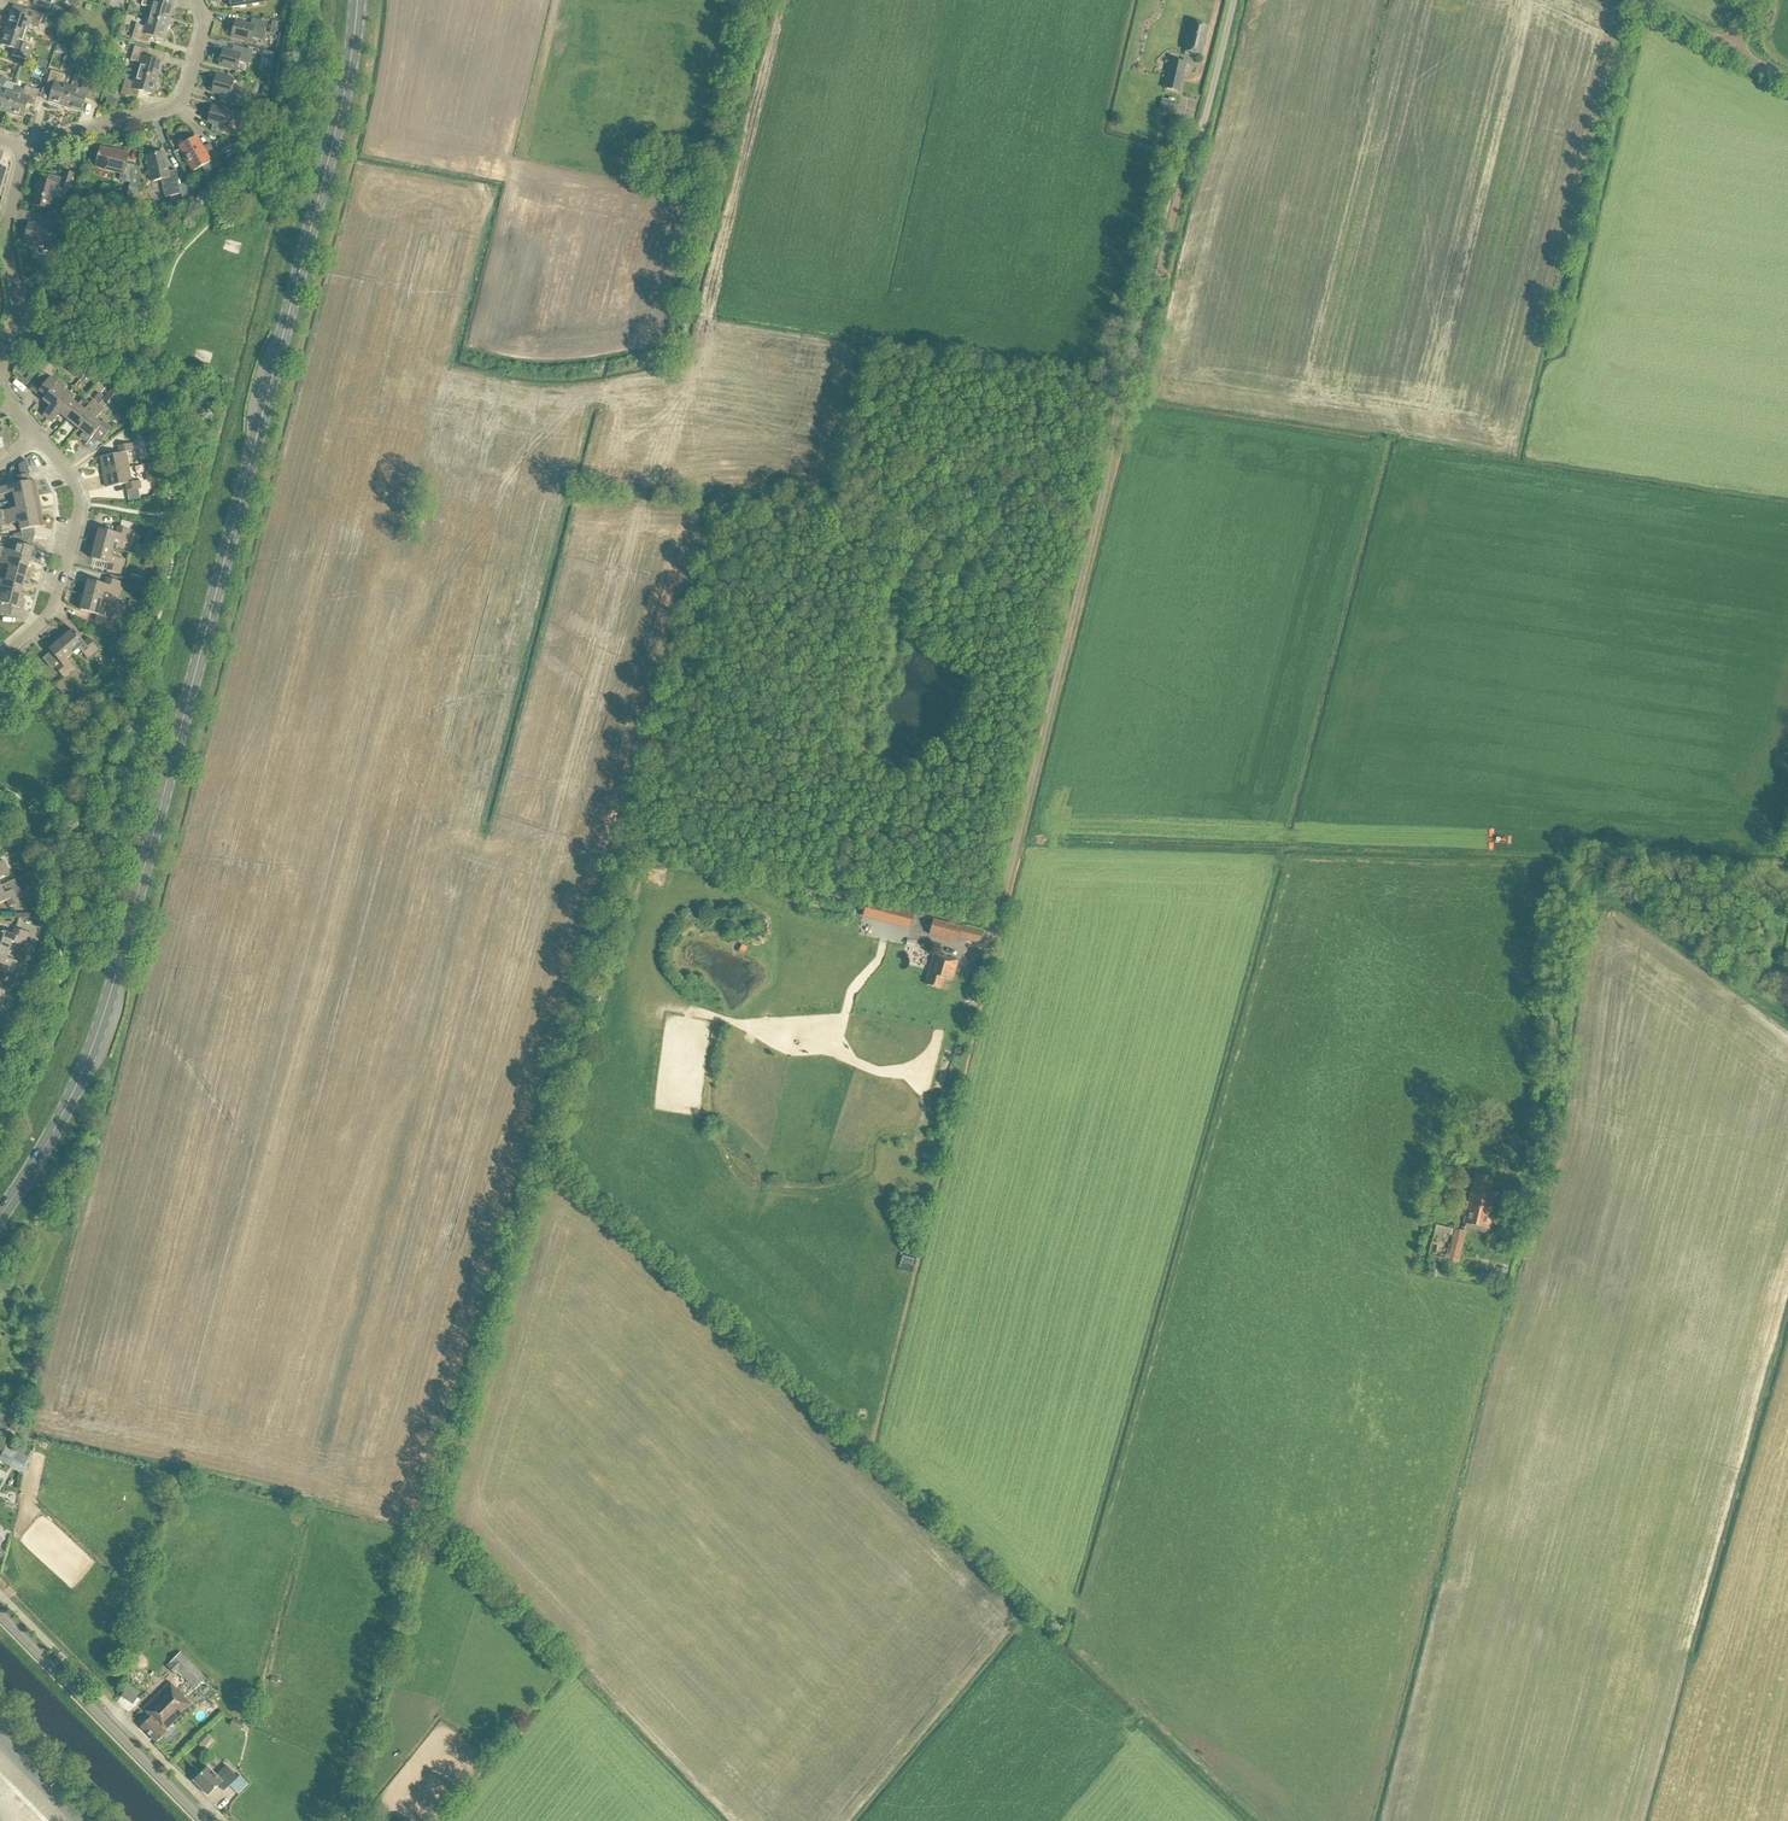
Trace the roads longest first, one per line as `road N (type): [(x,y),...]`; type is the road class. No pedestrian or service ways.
road 1 (primary): [(0,1216),(54,1132),(105,1013),(335,135),(358,0)]
road 2 (track): [(993,922),(1120,408),(1206,113)]
road 3 (track): [(1787,870),(1592,864),(1578,872),(1547,1127),(1533,1143)]
road 4 (secondary): [(203,1820),(0,1615)]
road 5 (residential): [(194,0),(204,24),(179,104),(23,149)]
road 6 (residential): [(36,436),(82,493),(84,515),(61,601),(0,662)]
road 7 (residential): [(0,388),(19,312),(1,243),(23,149)]

